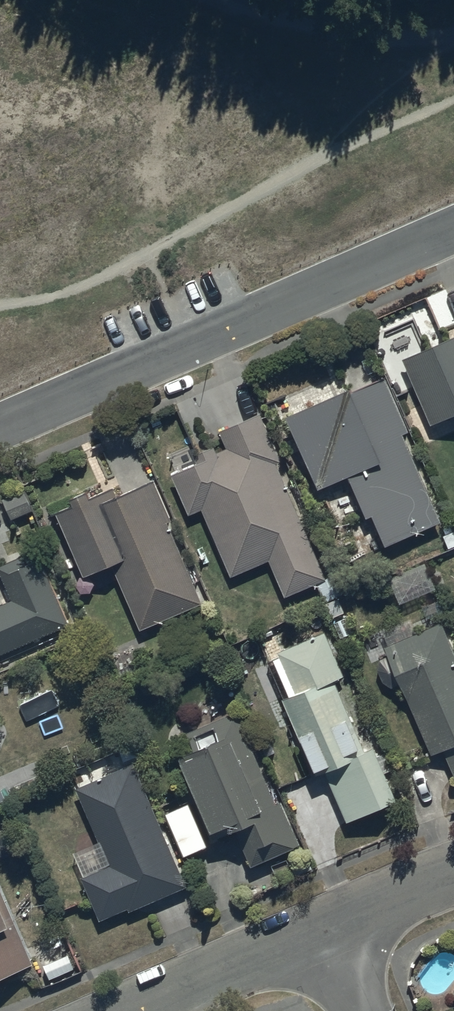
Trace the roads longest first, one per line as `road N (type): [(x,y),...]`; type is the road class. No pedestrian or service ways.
road 1 (tertiary): [(453,230),(0,431)]
road 2 (residential): [(141,1010),(320,933)]
road 3 (track): [(256,0),(392,55)]
road 4 (residential): [(320,933),(453,874)]

